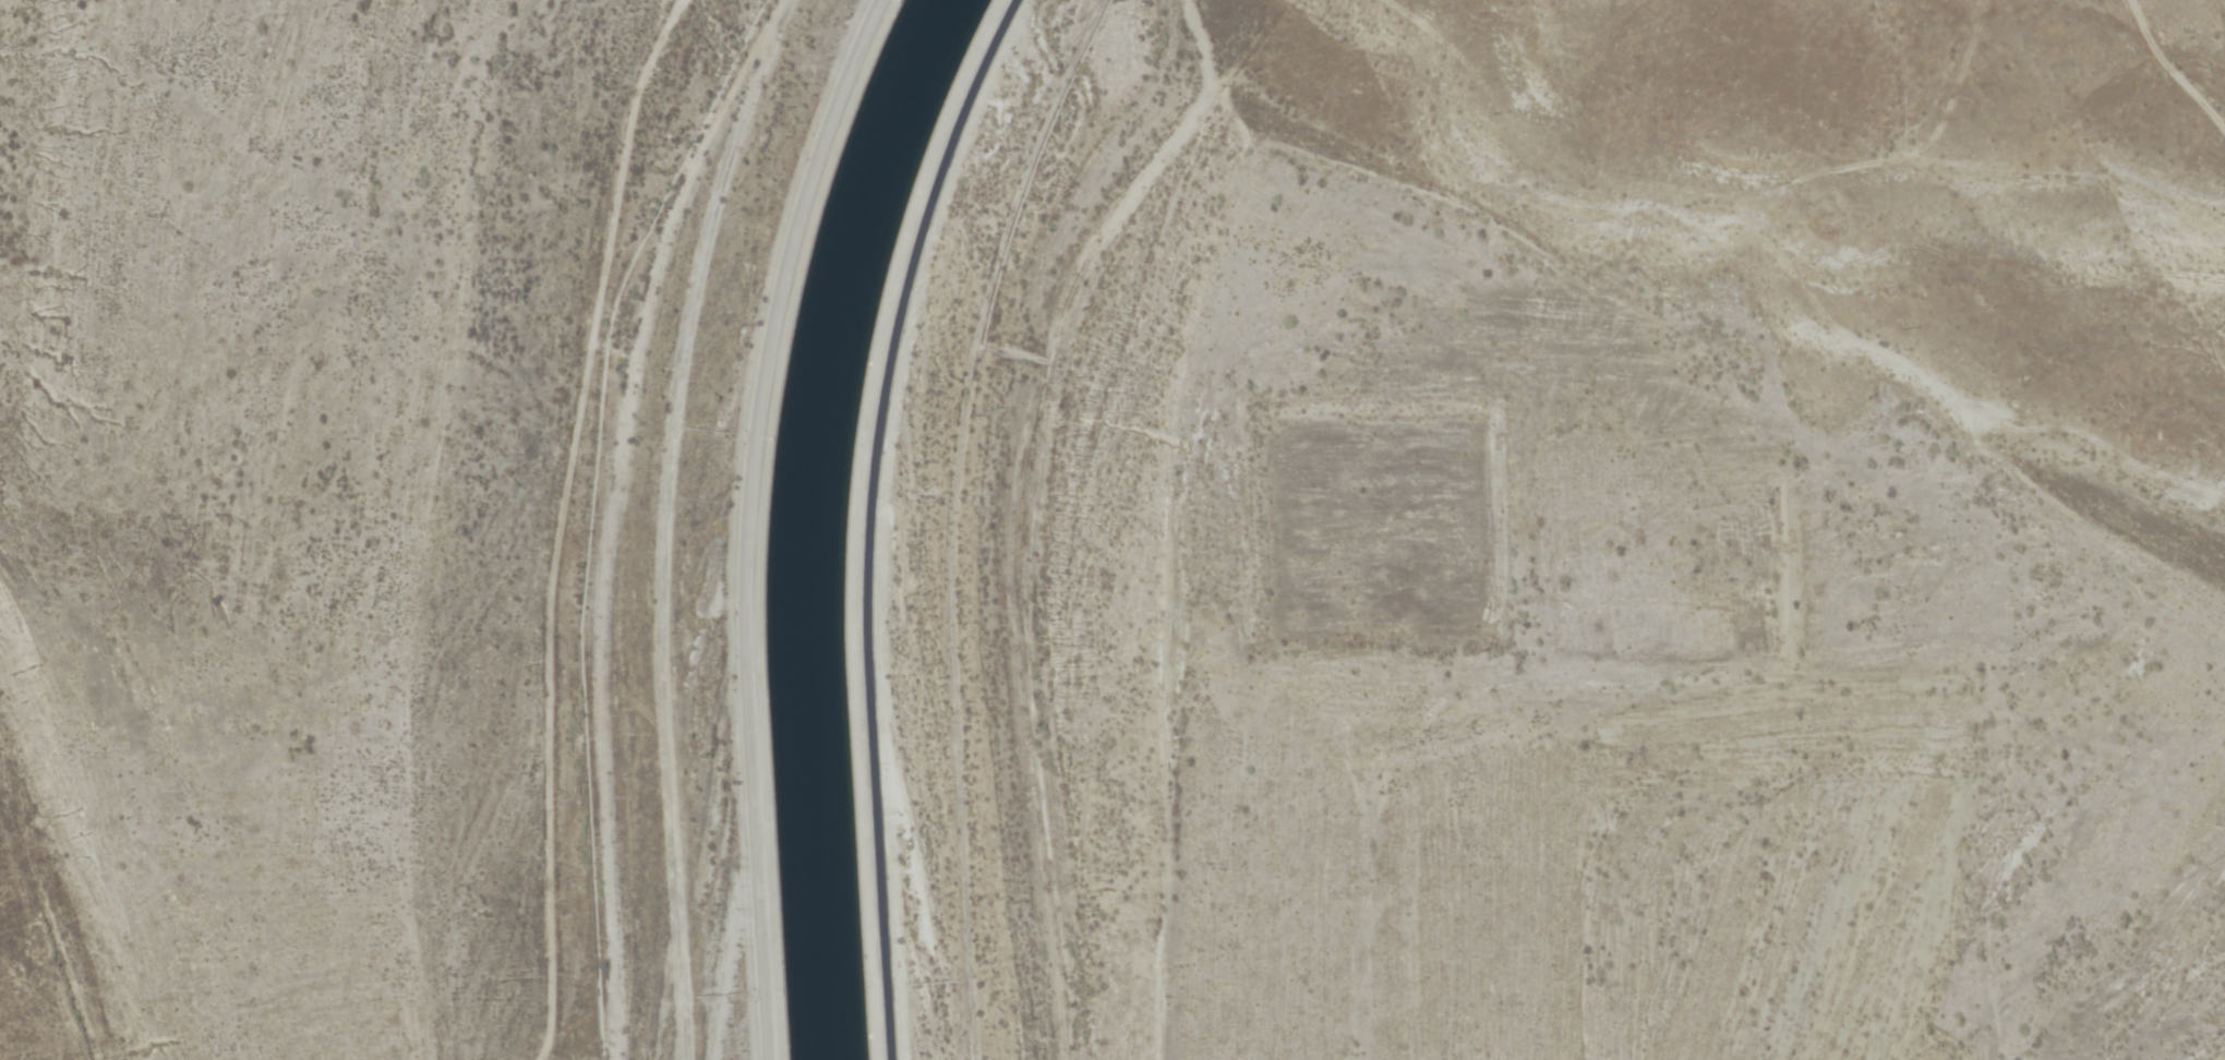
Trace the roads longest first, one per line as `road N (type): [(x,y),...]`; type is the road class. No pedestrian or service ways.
road 1 (residential): [(2192,1059),(2068,888),(1462,614),(1467,557),(1631,227),(1937,124)]
road 2 (track): [(117,1059),(67,933),(50,803),(10,739),(10,695),(0,671)]
road 3 (residential): [(1937,124),(2017,188),(2203,193),(2224,203)]
road 4 (residential): [(1895,0),(1937,124)]

